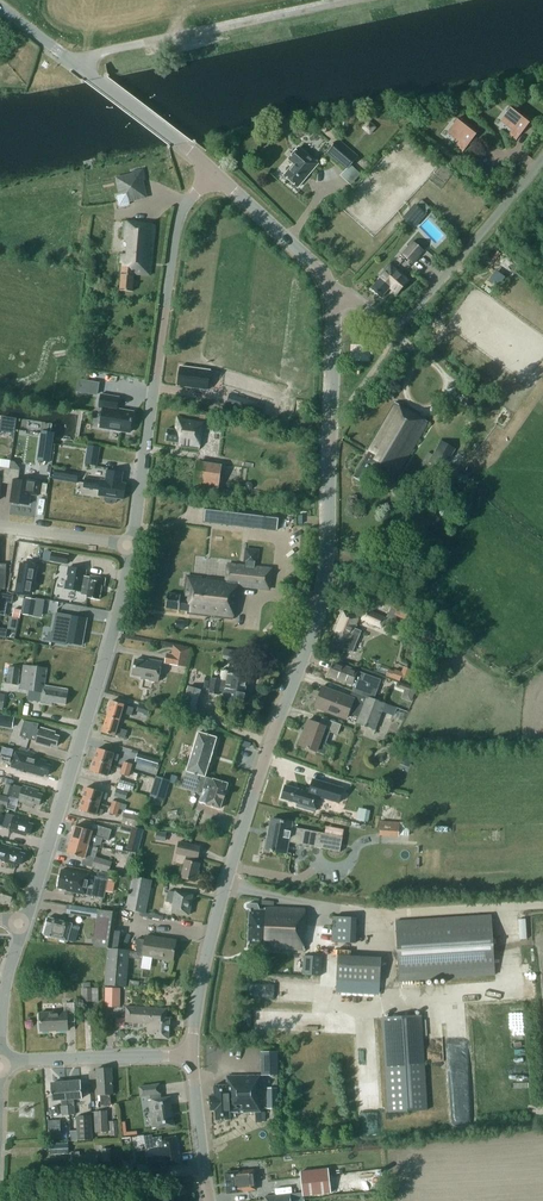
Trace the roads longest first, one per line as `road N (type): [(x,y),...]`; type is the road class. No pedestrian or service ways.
road 1 (tertiary): [(191,1055),(208,946),(323,594),(335,299)]
road 2 (residential): [(22,927),(133,545)]
road 3 (residential): [(133,545),(180,216),(213,171)]
road 4 (unclassified): [(335,299),(357,300),(391,327),(405,319),(542,156)]
road 5 (track): [(340,0),(105,50),(81,69)]
road 6 (tertiary): [(213,171),(0,8)]
road 7 (residential): [(191,1055),(0,1066)]
road 8 (tertiary): [(335,299),(329,279),(213,171)]
road 9 (tertiary): [(211,1200),(191,1055)]
road 10 (residential): [(133,545),(0,527)]
road 11 (residential): [(0,1054),(5,980),(22,927)]

